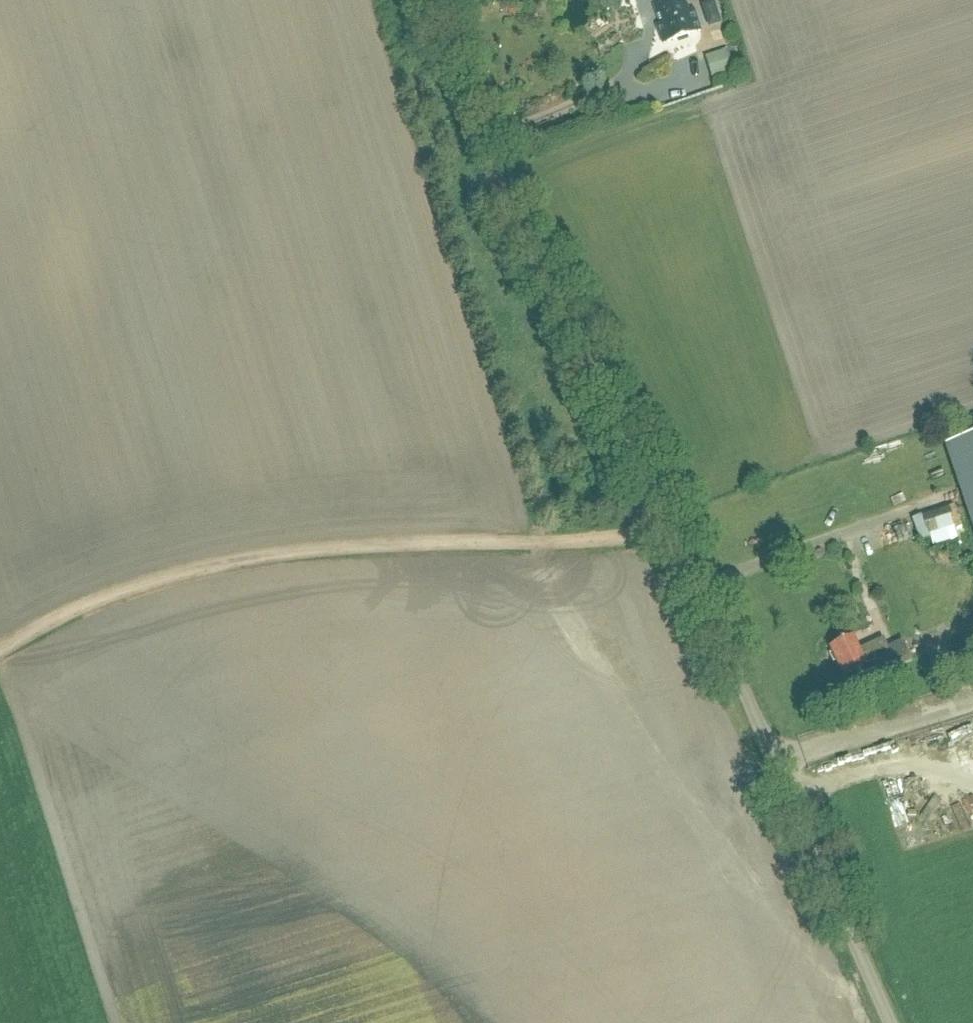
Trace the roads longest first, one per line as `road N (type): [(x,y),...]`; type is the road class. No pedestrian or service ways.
road 1 (unclassified): [(888,1022),(648,482),(408,0)]
road 2 (track): [(667,525),(597,542),(285,554),(194,571),(119,594),(0,655)]

